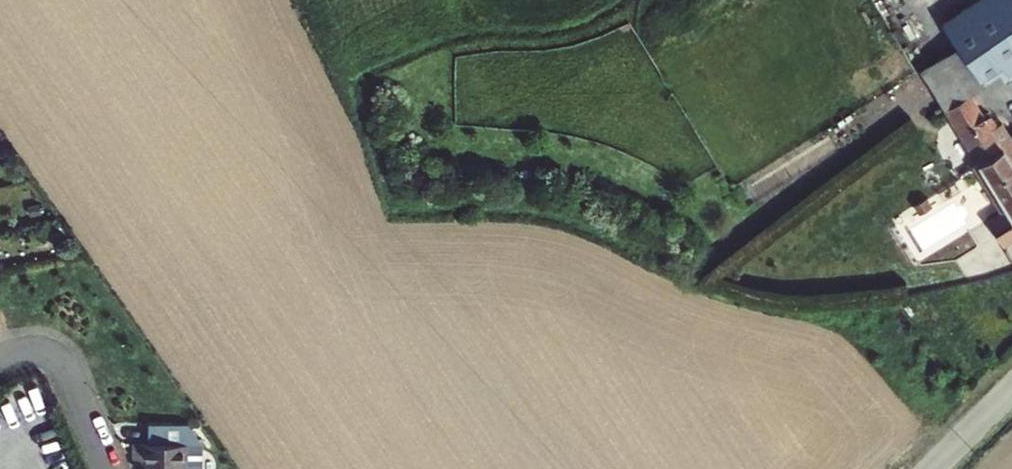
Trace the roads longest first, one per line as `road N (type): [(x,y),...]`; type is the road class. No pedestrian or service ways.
road 1 (residential): [(0,357),(26,348),(58,358),(109,468)]

